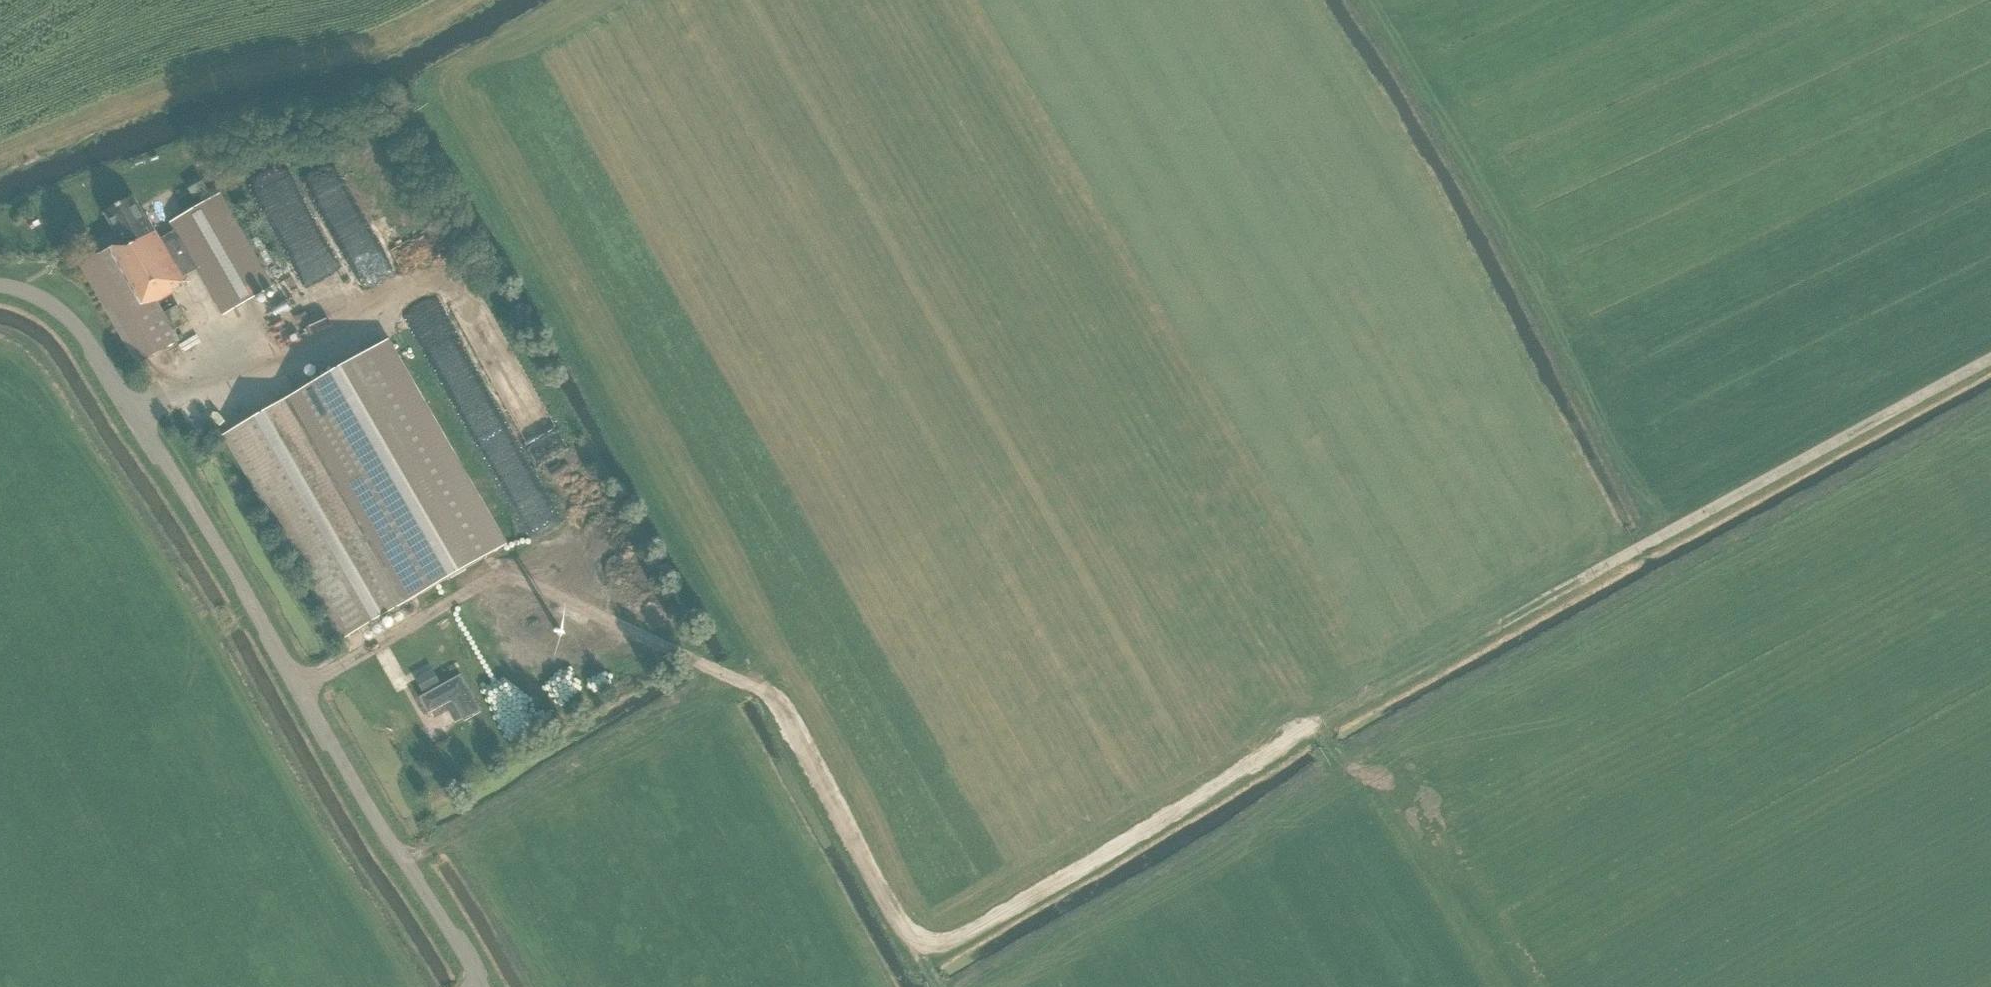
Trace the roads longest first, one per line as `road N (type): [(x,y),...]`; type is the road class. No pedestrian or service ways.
road 1 (unclassified): [(484,986),(105,357),(60,307),(0,282)]

